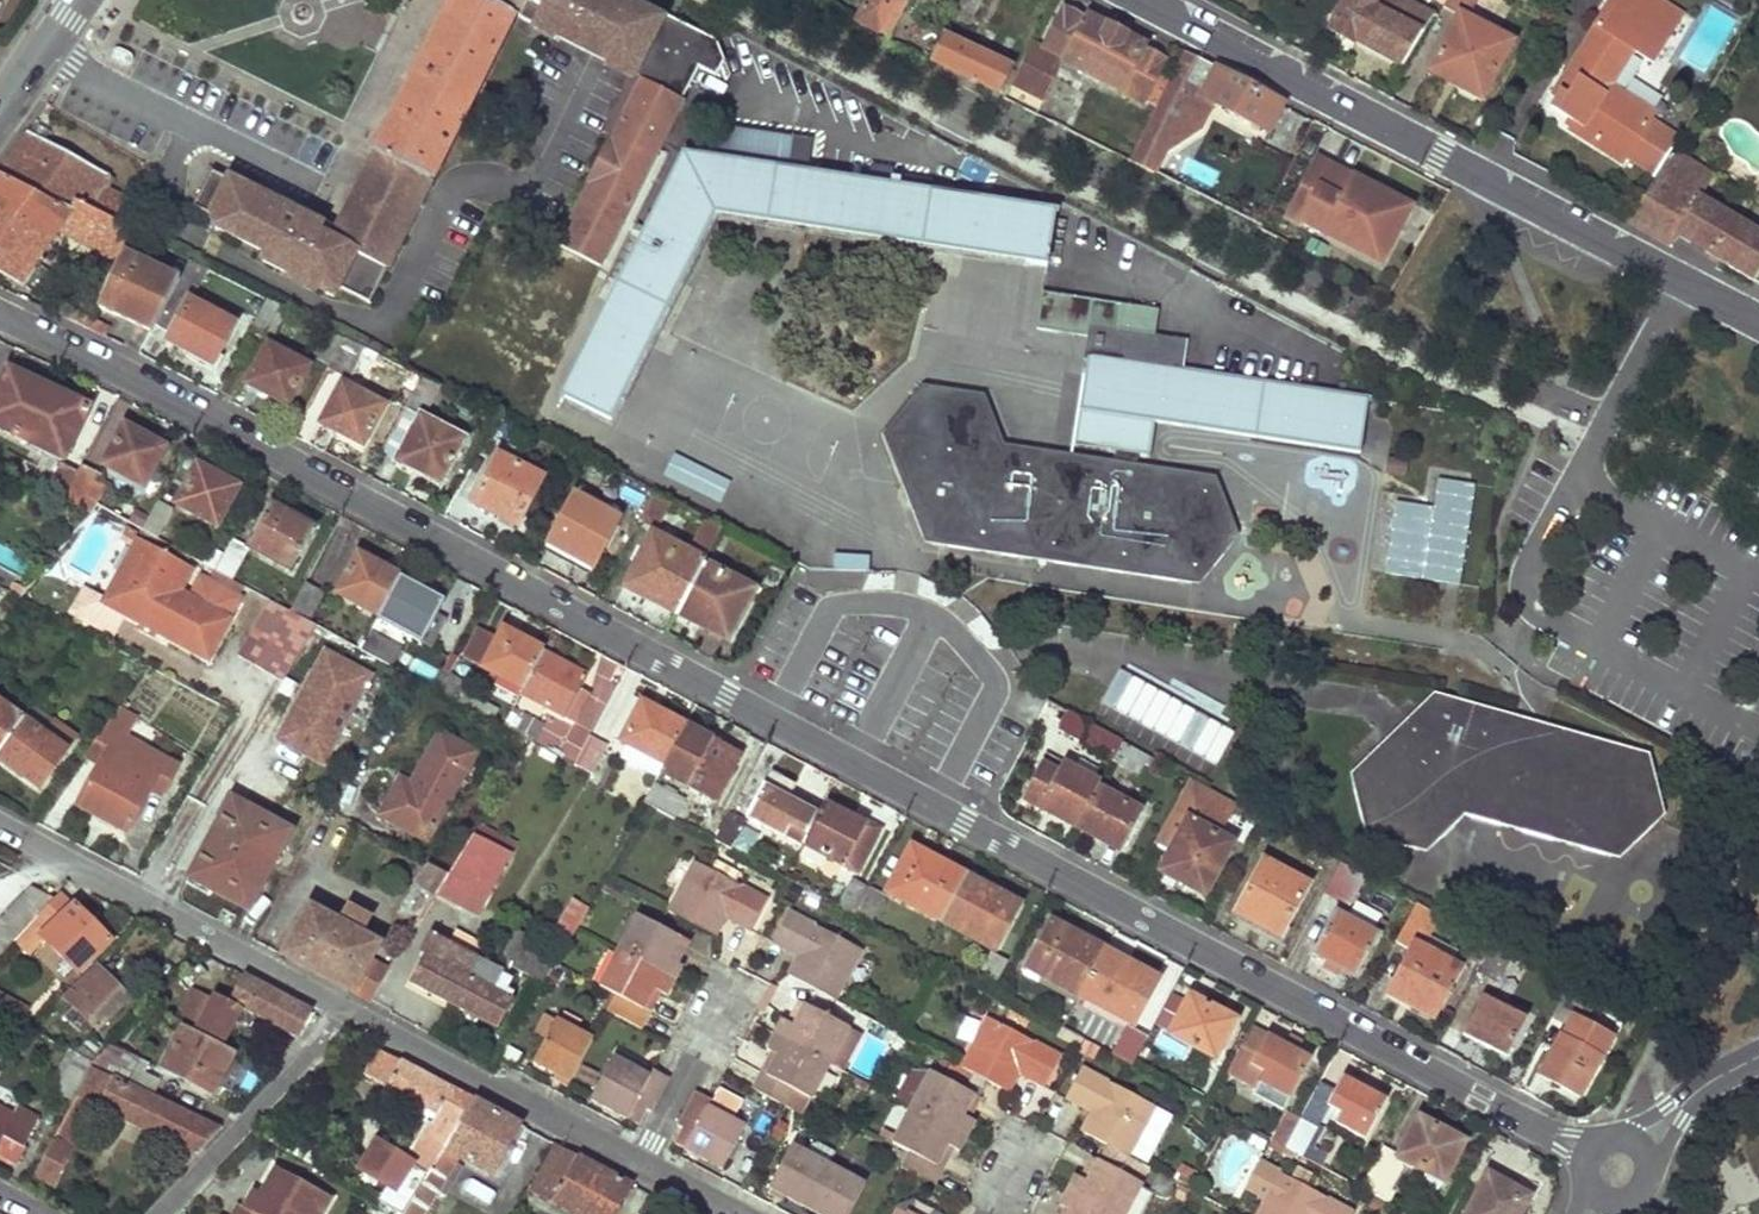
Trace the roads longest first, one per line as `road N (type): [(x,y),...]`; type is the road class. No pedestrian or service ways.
road 1 (residential): [(1585,1150),(0,313)]
road 2 (tertiary): [(1143,0),(1758,323)]
road 3 (residential): [(349,1010),(0,823)]
road 4 (residential): [(643,1163),(349,1010)]
road 5 (residential): [(349,1010),(157,1213)]
road 6 (residential): [(643,1163),(730,992)]
road 7 (tertiary): [(1640,1144),(1707,1084),(1758,1058)]
road 8 (secondary): [(0,106),(75,0)]

